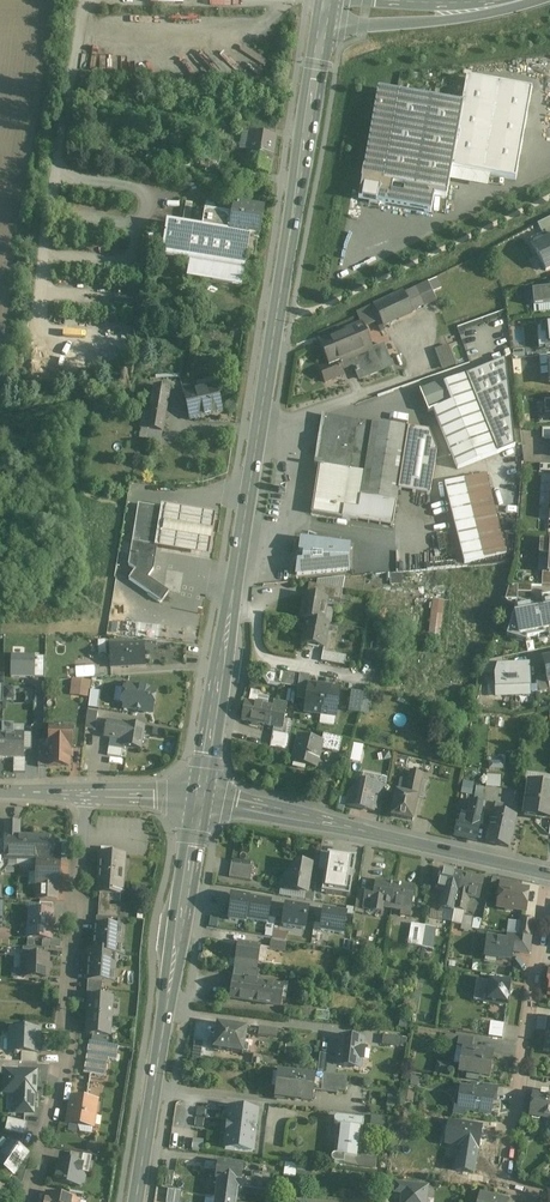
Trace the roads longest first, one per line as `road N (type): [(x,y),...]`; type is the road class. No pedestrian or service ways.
road 1 (secondary): [(327,18),(200,798)]
road 2 (residential): [(31,1201),(72,1015),(85,795)]
road 3 (secondary): [(200,798),(135,1201)]
road 4 (residential): [(549,875),(500,1180),(549,1199)]
road 5 (tertiary): [(200,798),(549,875)]
road 6 (trunk): [(327,18),(464,14),(535,0)]

